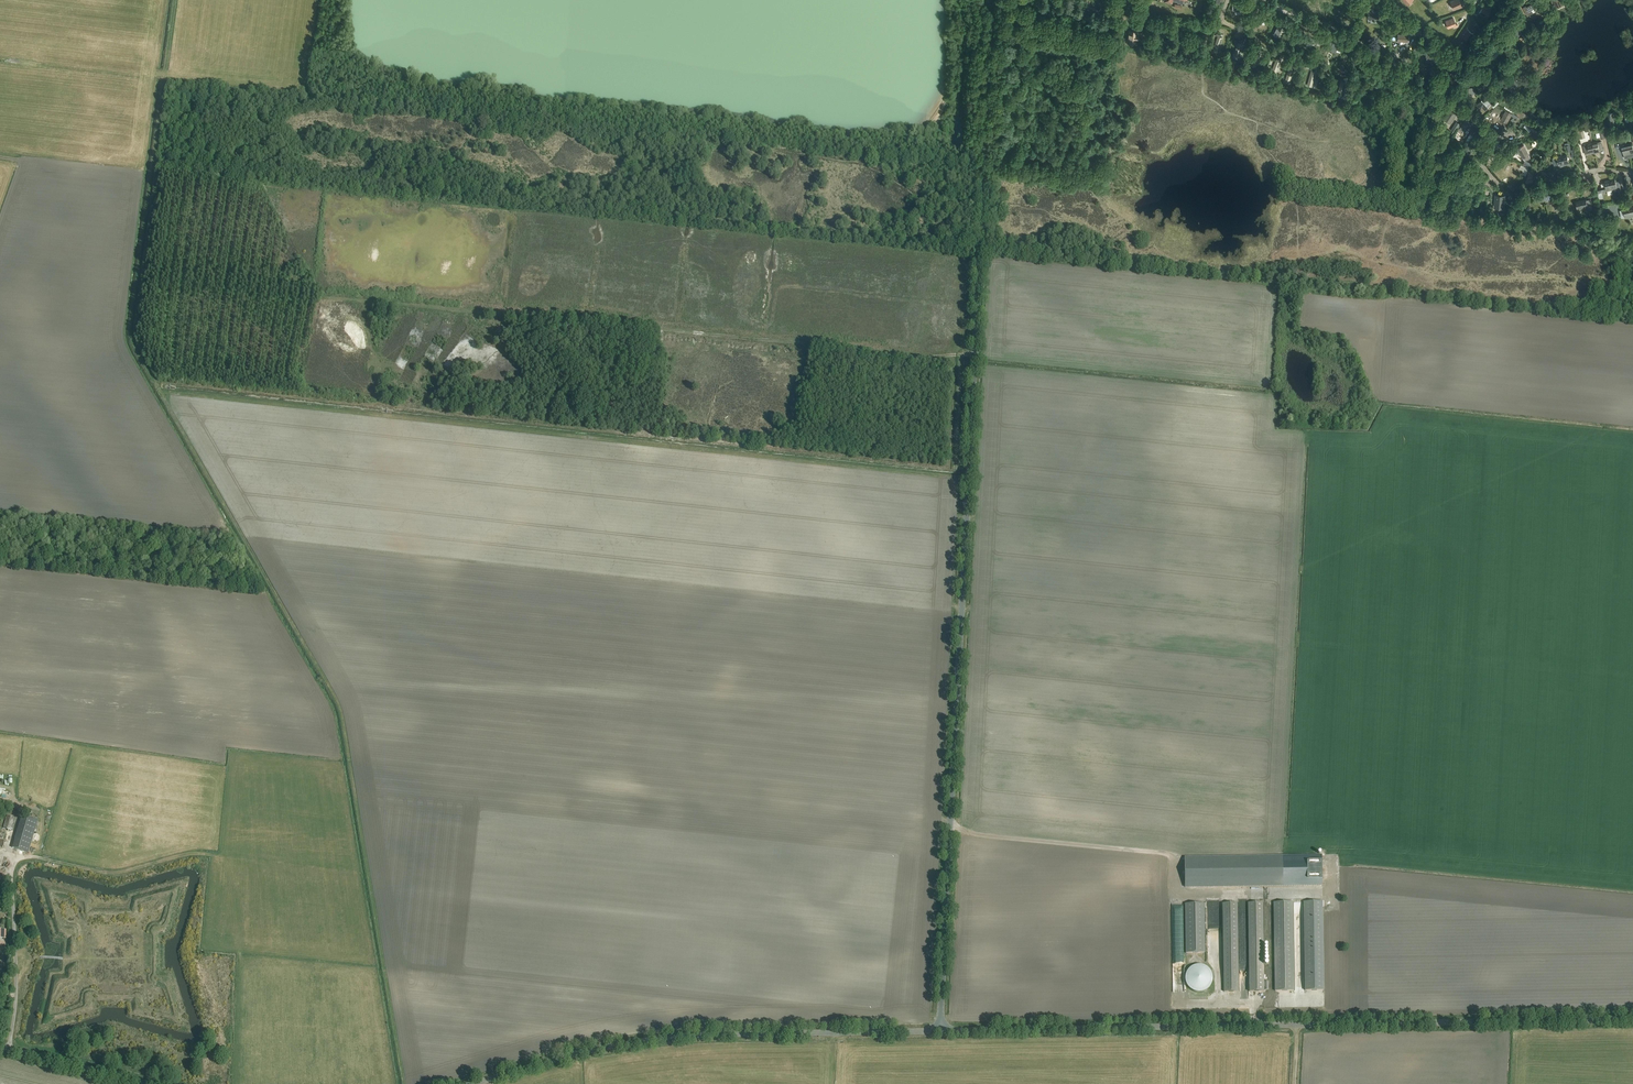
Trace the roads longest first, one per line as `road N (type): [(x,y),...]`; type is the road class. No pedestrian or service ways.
road 1 (unclassified): [(939,1031),(993,0)]
road 2 (track): [(968,472),(154,381)]
road 3 (track): [(154,381),(338,707),(403,1083)]
road 4 (tertiary): [(939,1031),(1632,1019)]
road 5 (tertiary): [(474,1083),(633,1042),(939,1031)]
road 6 (track): [(154,381),(132,336),(175,0)]
road 7 (track): [(950,830),(1176,857),(1177,895)]
road 8 (track): [(212,856),(113,873),(0,852)]
road 9 (tertiary): [(0,1047),(149,1083)]

